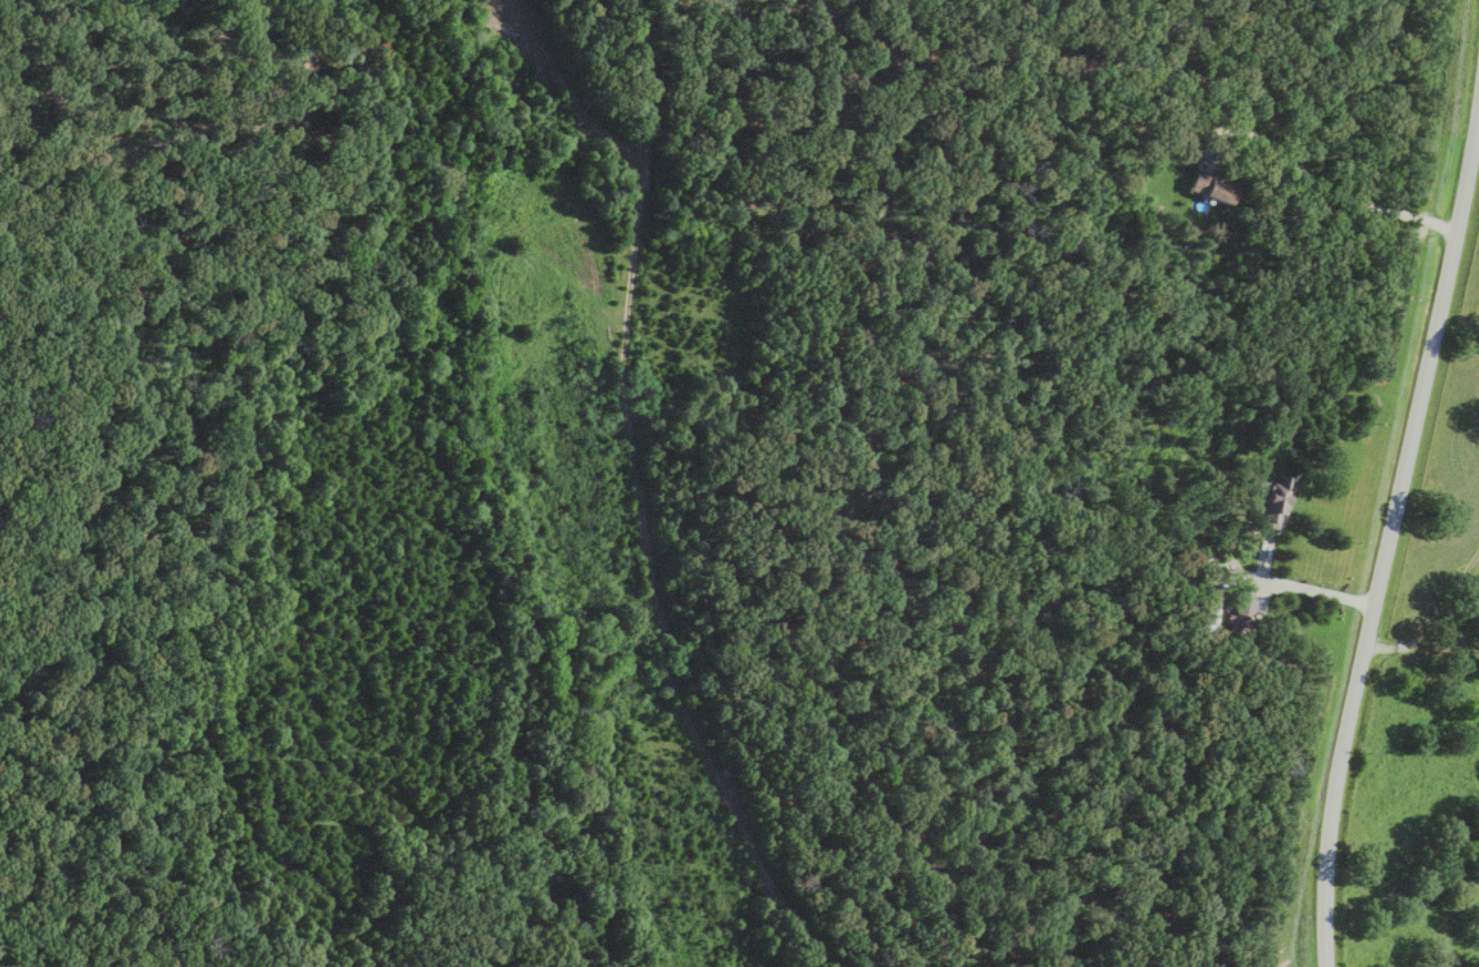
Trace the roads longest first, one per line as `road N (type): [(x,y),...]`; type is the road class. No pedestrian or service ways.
road 1 (secondary): [(1309,966),(1319,773),(1367,647),(1478,125)]

